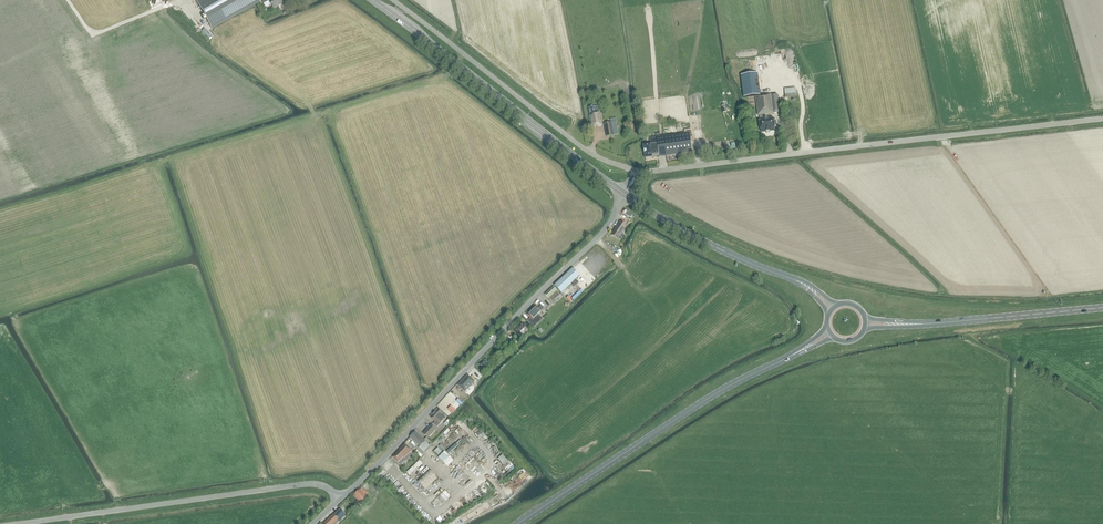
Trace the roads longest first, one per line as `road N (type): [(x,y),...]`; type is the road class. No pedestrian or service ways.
road 1 (unclassified): [(638,171),(1102,119)]
road 2 (tertiary): [(341,499),(601,235),(624,194)]
road 3 (unclassified): [(21,523),(307,484),(341,499)]
road 4 (primary): [(792,355),(707,399),(517,523)]
road 5 (primary): [(624,194),(373,0)]
road 6 (unclassified): [(638,171),(579,145),(393,0)]
road 7 (primary): [(779,274),(624,194)]
road 8 (primary): [(1102,307),(952,322)]
road 9 (track): [(67,0),(96,32),(179,1)]

